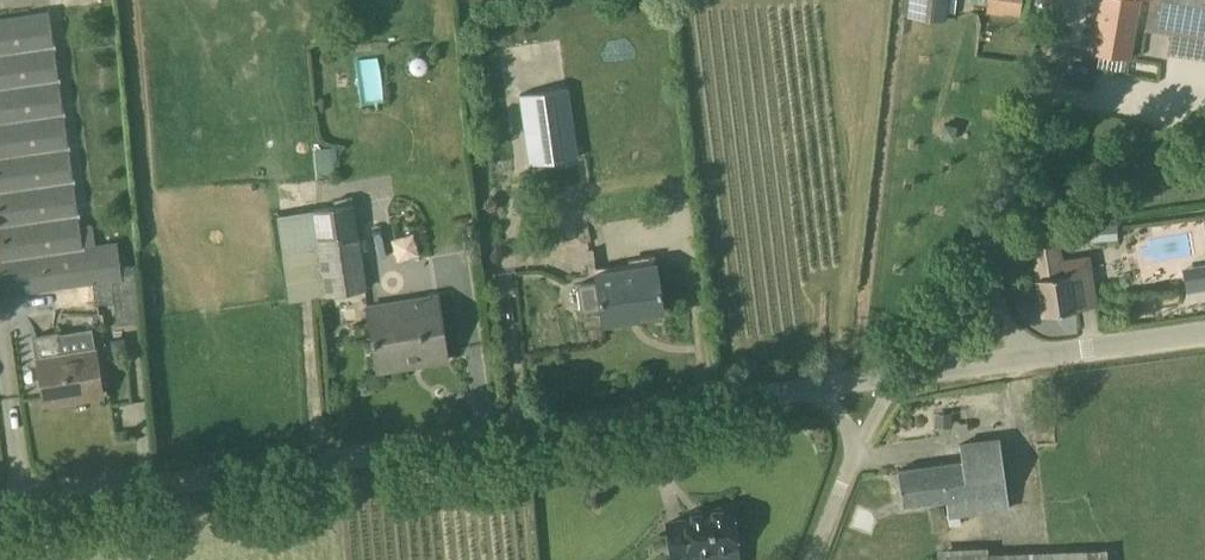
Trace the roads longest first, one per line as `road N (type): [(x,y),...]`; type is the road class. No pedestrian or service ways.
road 1 (unclassified): [(907,375),(0,504)]
road 2 (unclassified): [(985,252),(1043,99),(1068,0)]
road 3 (track): [(811,559),(859,454),(907,375)]
road 4 (unclassified): [(1204,332),(1037,353)]
road 5 (unclassified): [(907,375),(985,252)]
road 6 (unclassified): [(1037,353),(907,375)]

